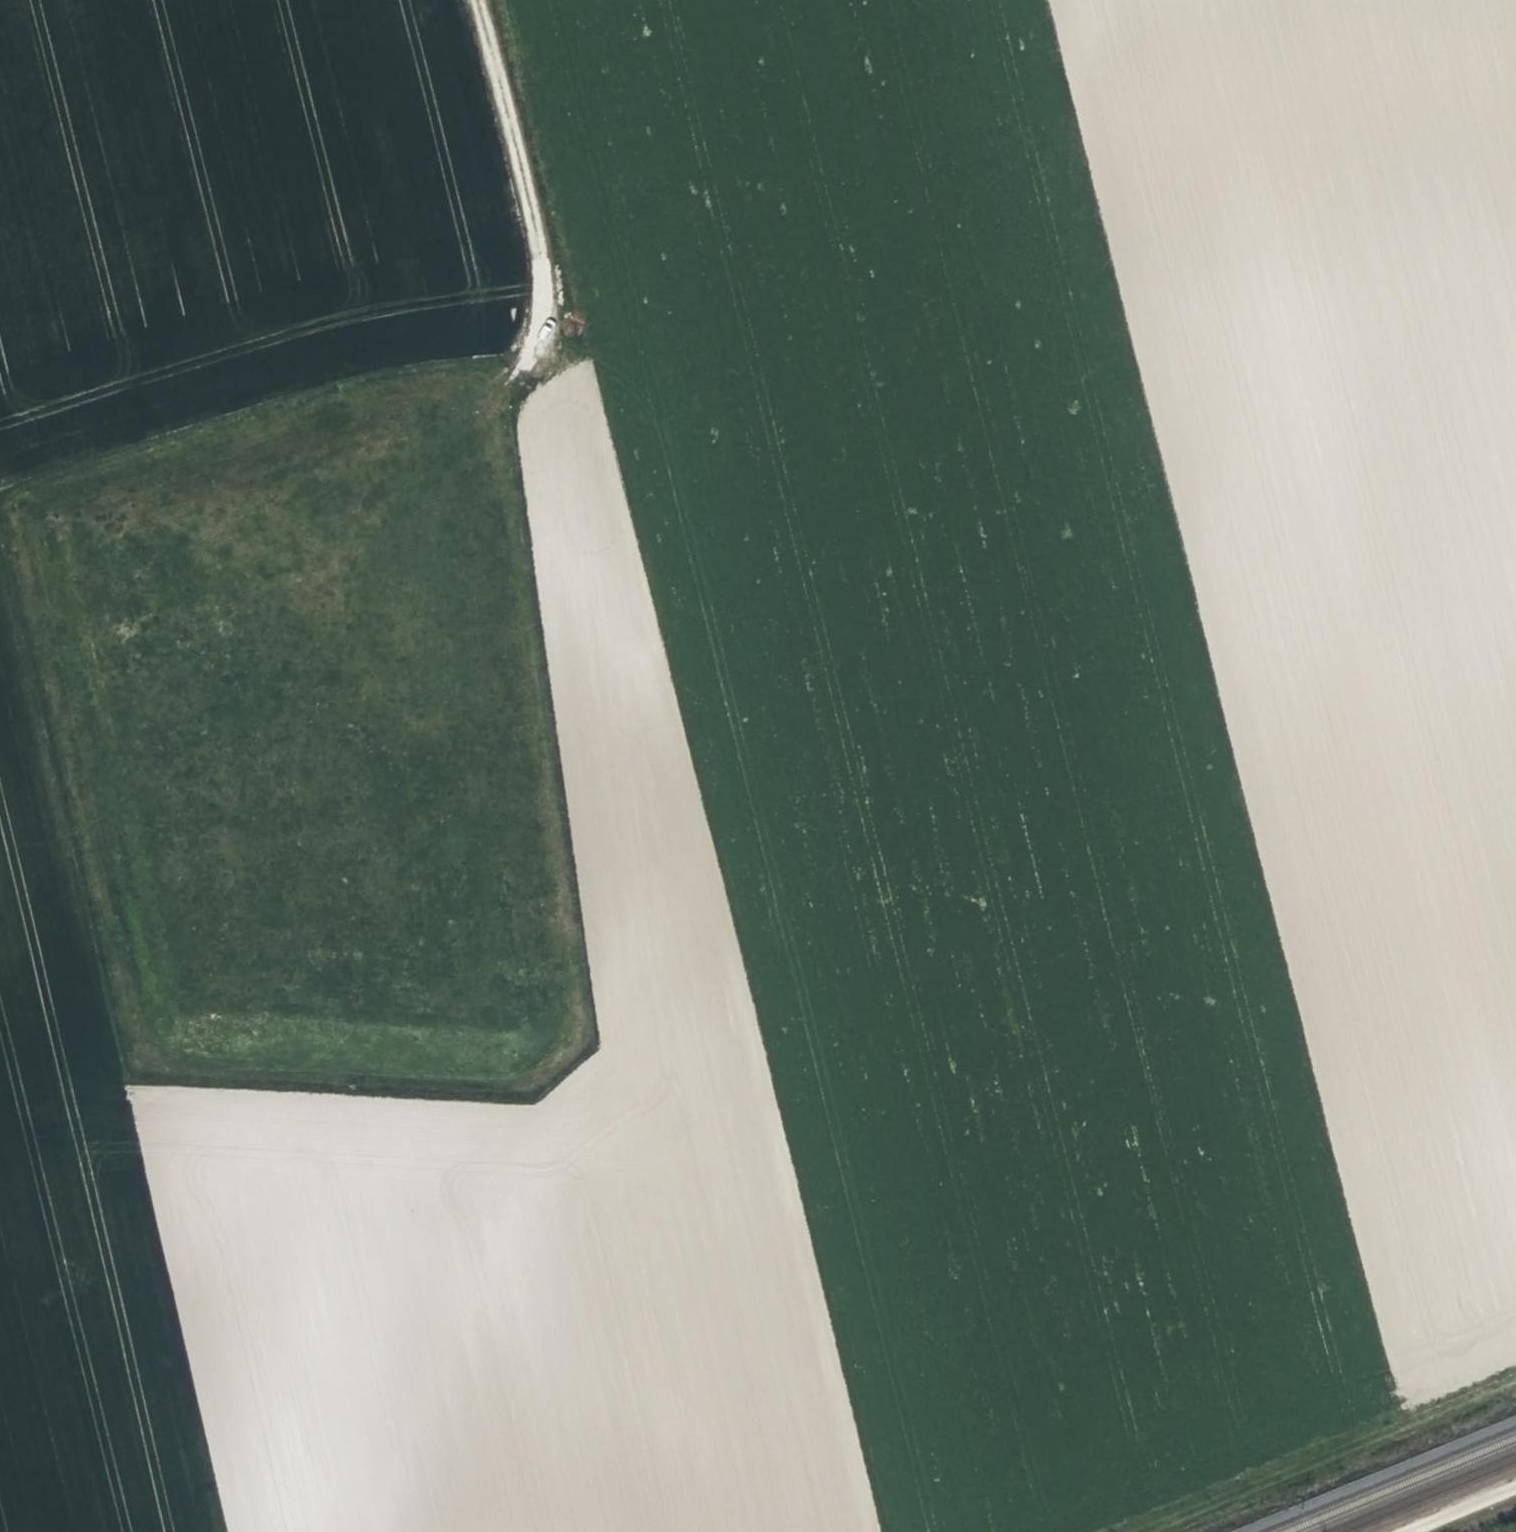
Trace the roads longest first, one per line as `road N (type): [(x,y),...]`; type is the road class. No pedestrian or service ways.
road 1 (track): [(1137,1531),(1515,1373)]
road 2 (track): [(569,354),(478,0)]

